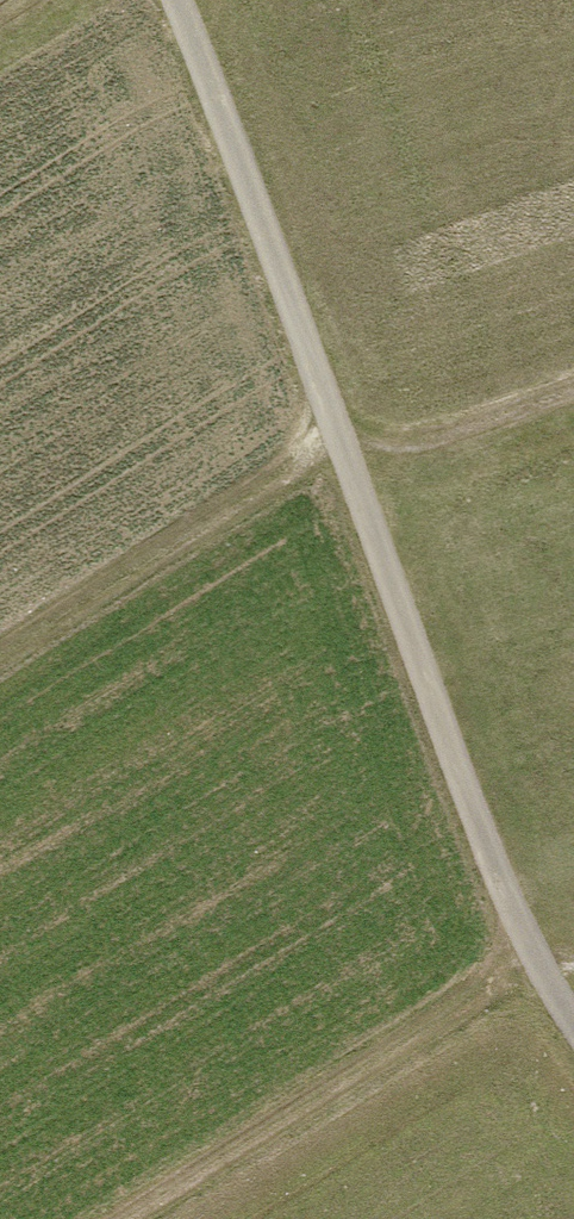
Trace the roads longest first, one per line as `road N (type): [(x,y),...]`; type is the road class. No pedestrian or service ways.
road 1 (track): [(573,1031),(527,963),(175,0)]
road 2 (track): [(527,963),(124,1218)]
road 3 (track): [(573,385),(438,436),(342,444)]

